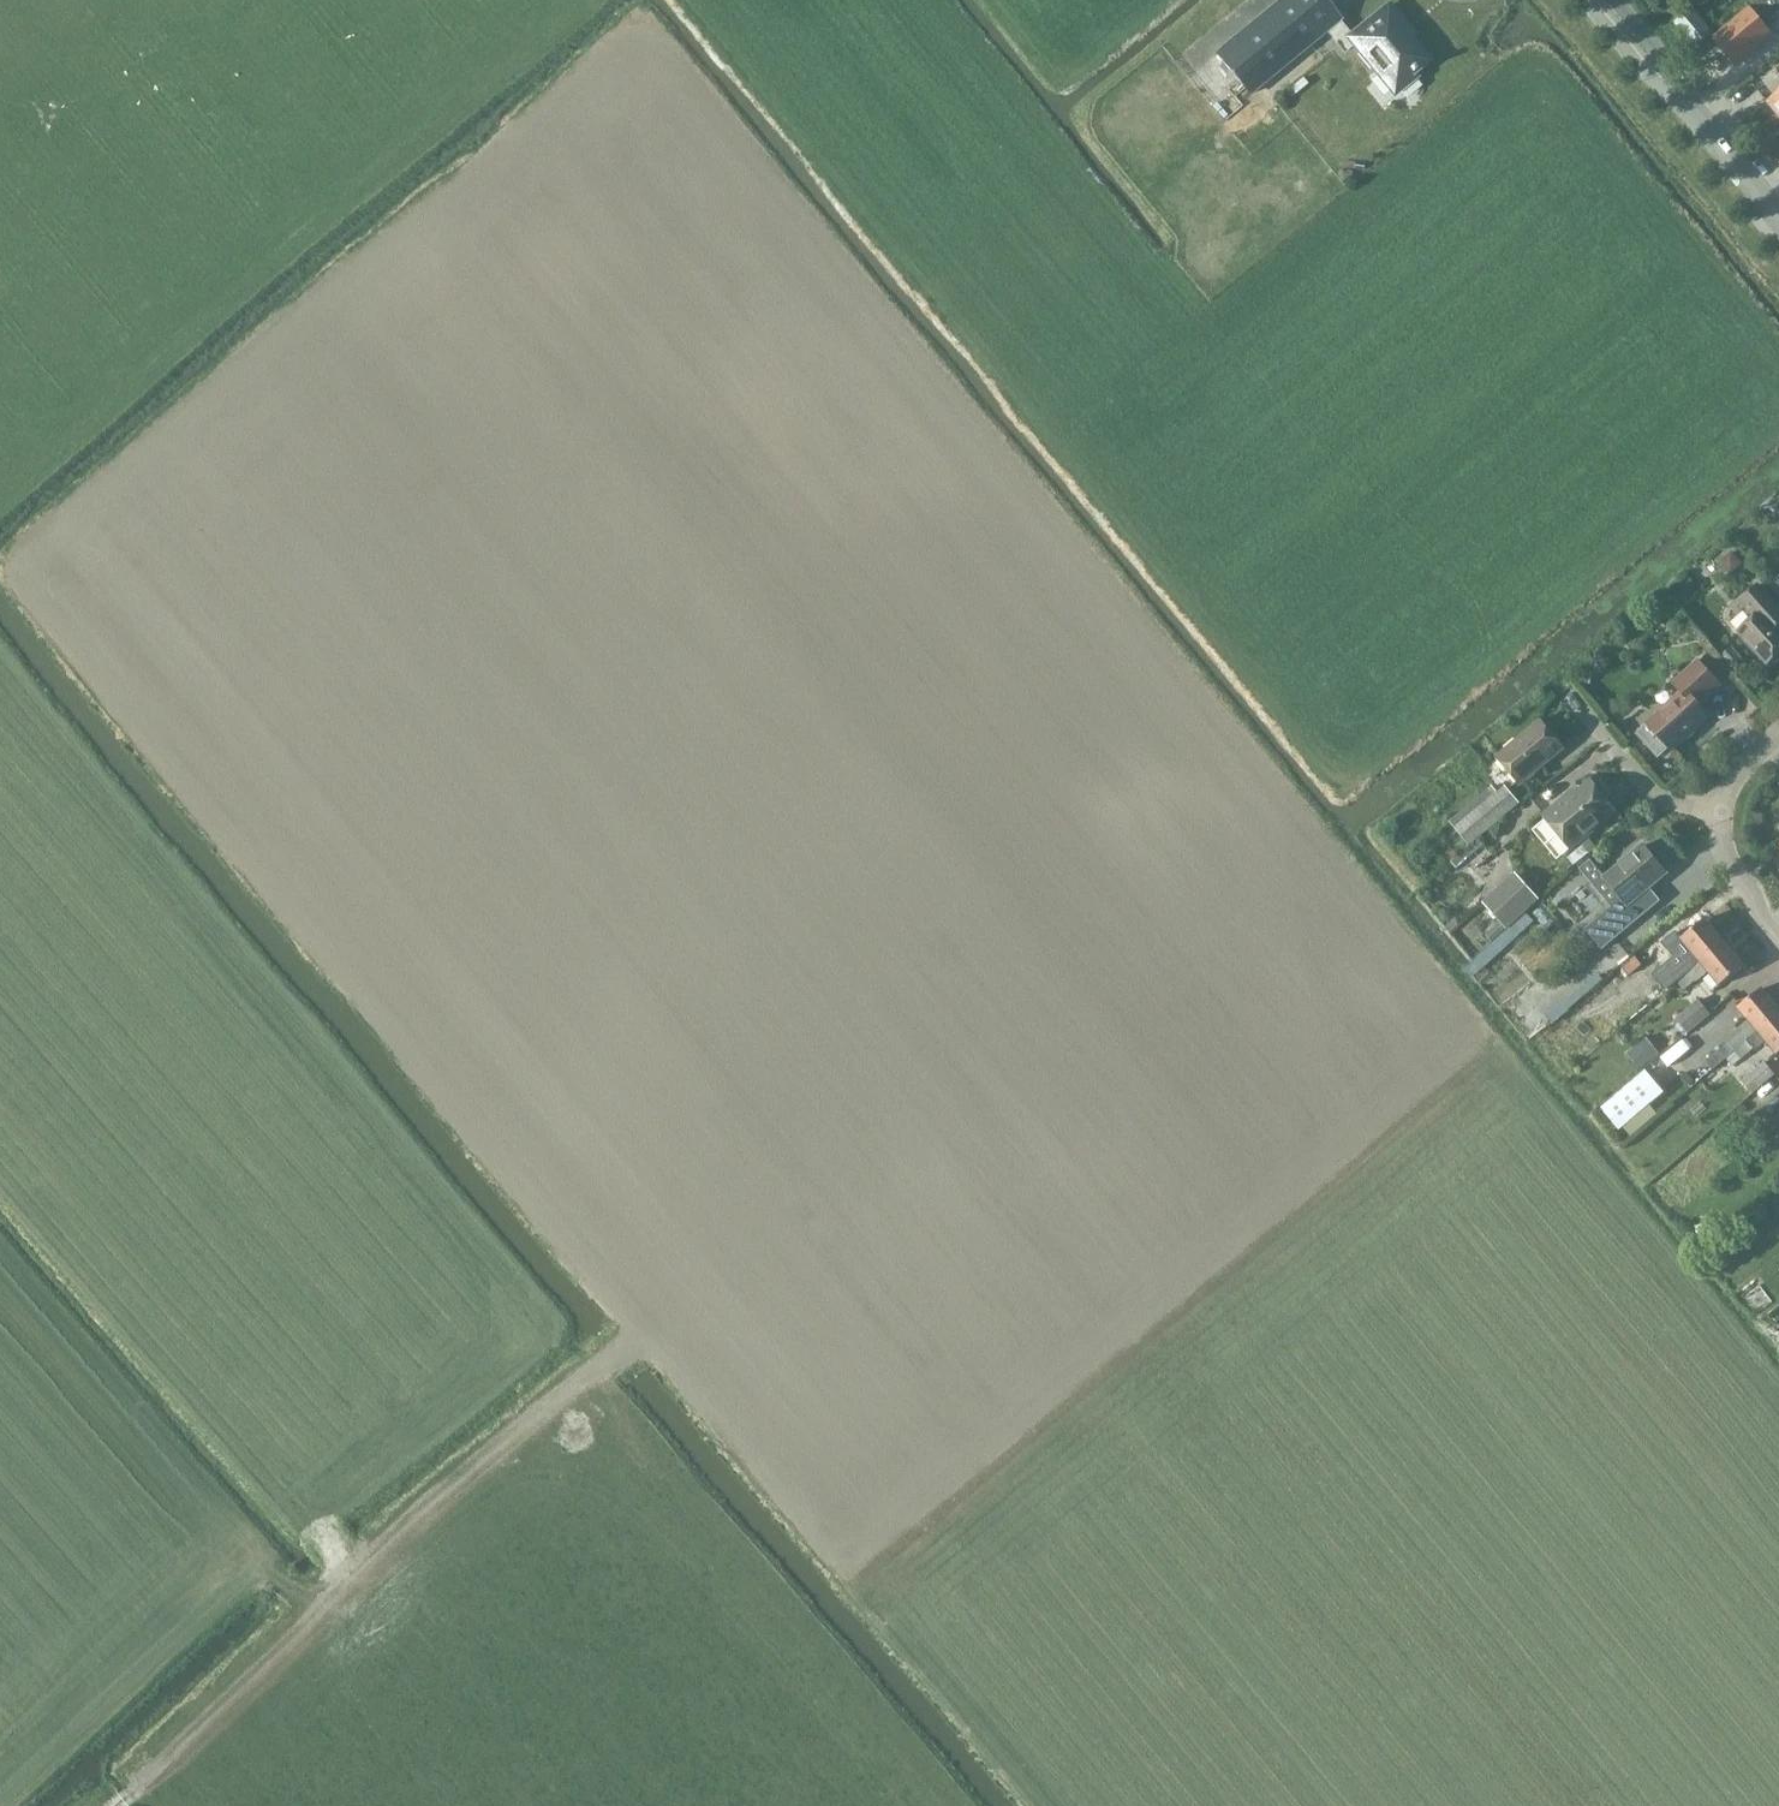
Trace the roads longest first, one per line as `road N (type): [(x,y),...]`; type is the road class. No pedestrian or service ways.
road 1 (tertiary): [(1778,223),(1599,0)]
road 2 (residential): [(1720,814),(1648,796),(1568,694)]
road 3 (residential): [(1778,933),(1742,890),(1720,814)]

